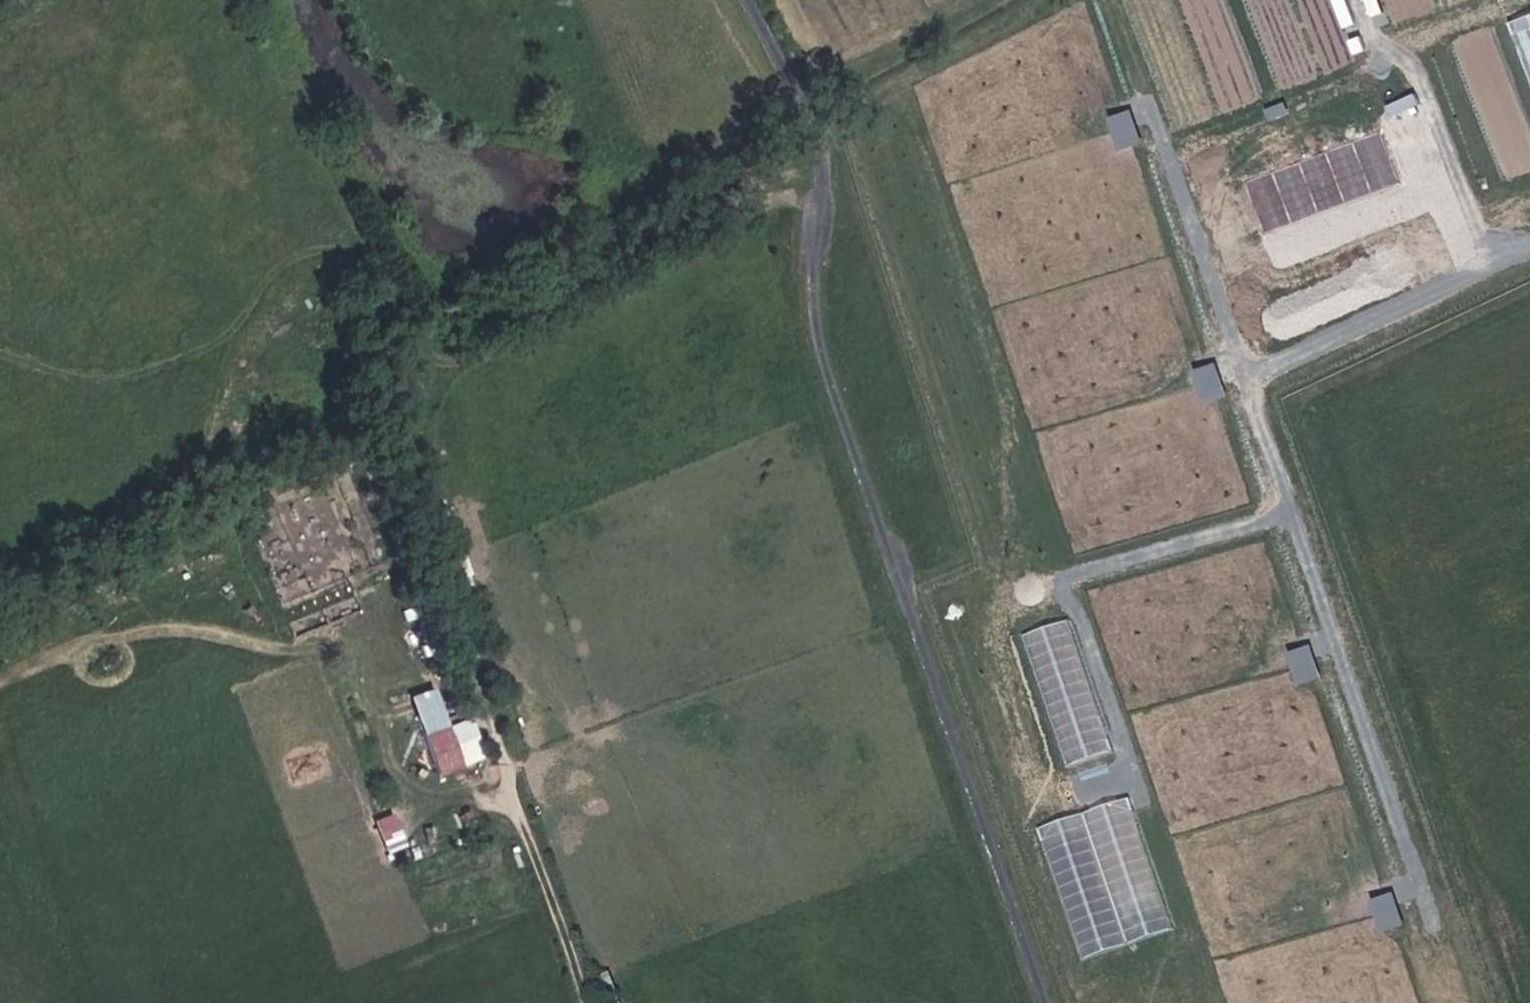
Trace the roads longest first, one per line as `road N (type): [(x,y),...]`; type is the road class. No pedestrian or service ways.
road 1 (track): [(1048,1002),(824,358),(815,271),(826,172),(821,135),(753,0)]

